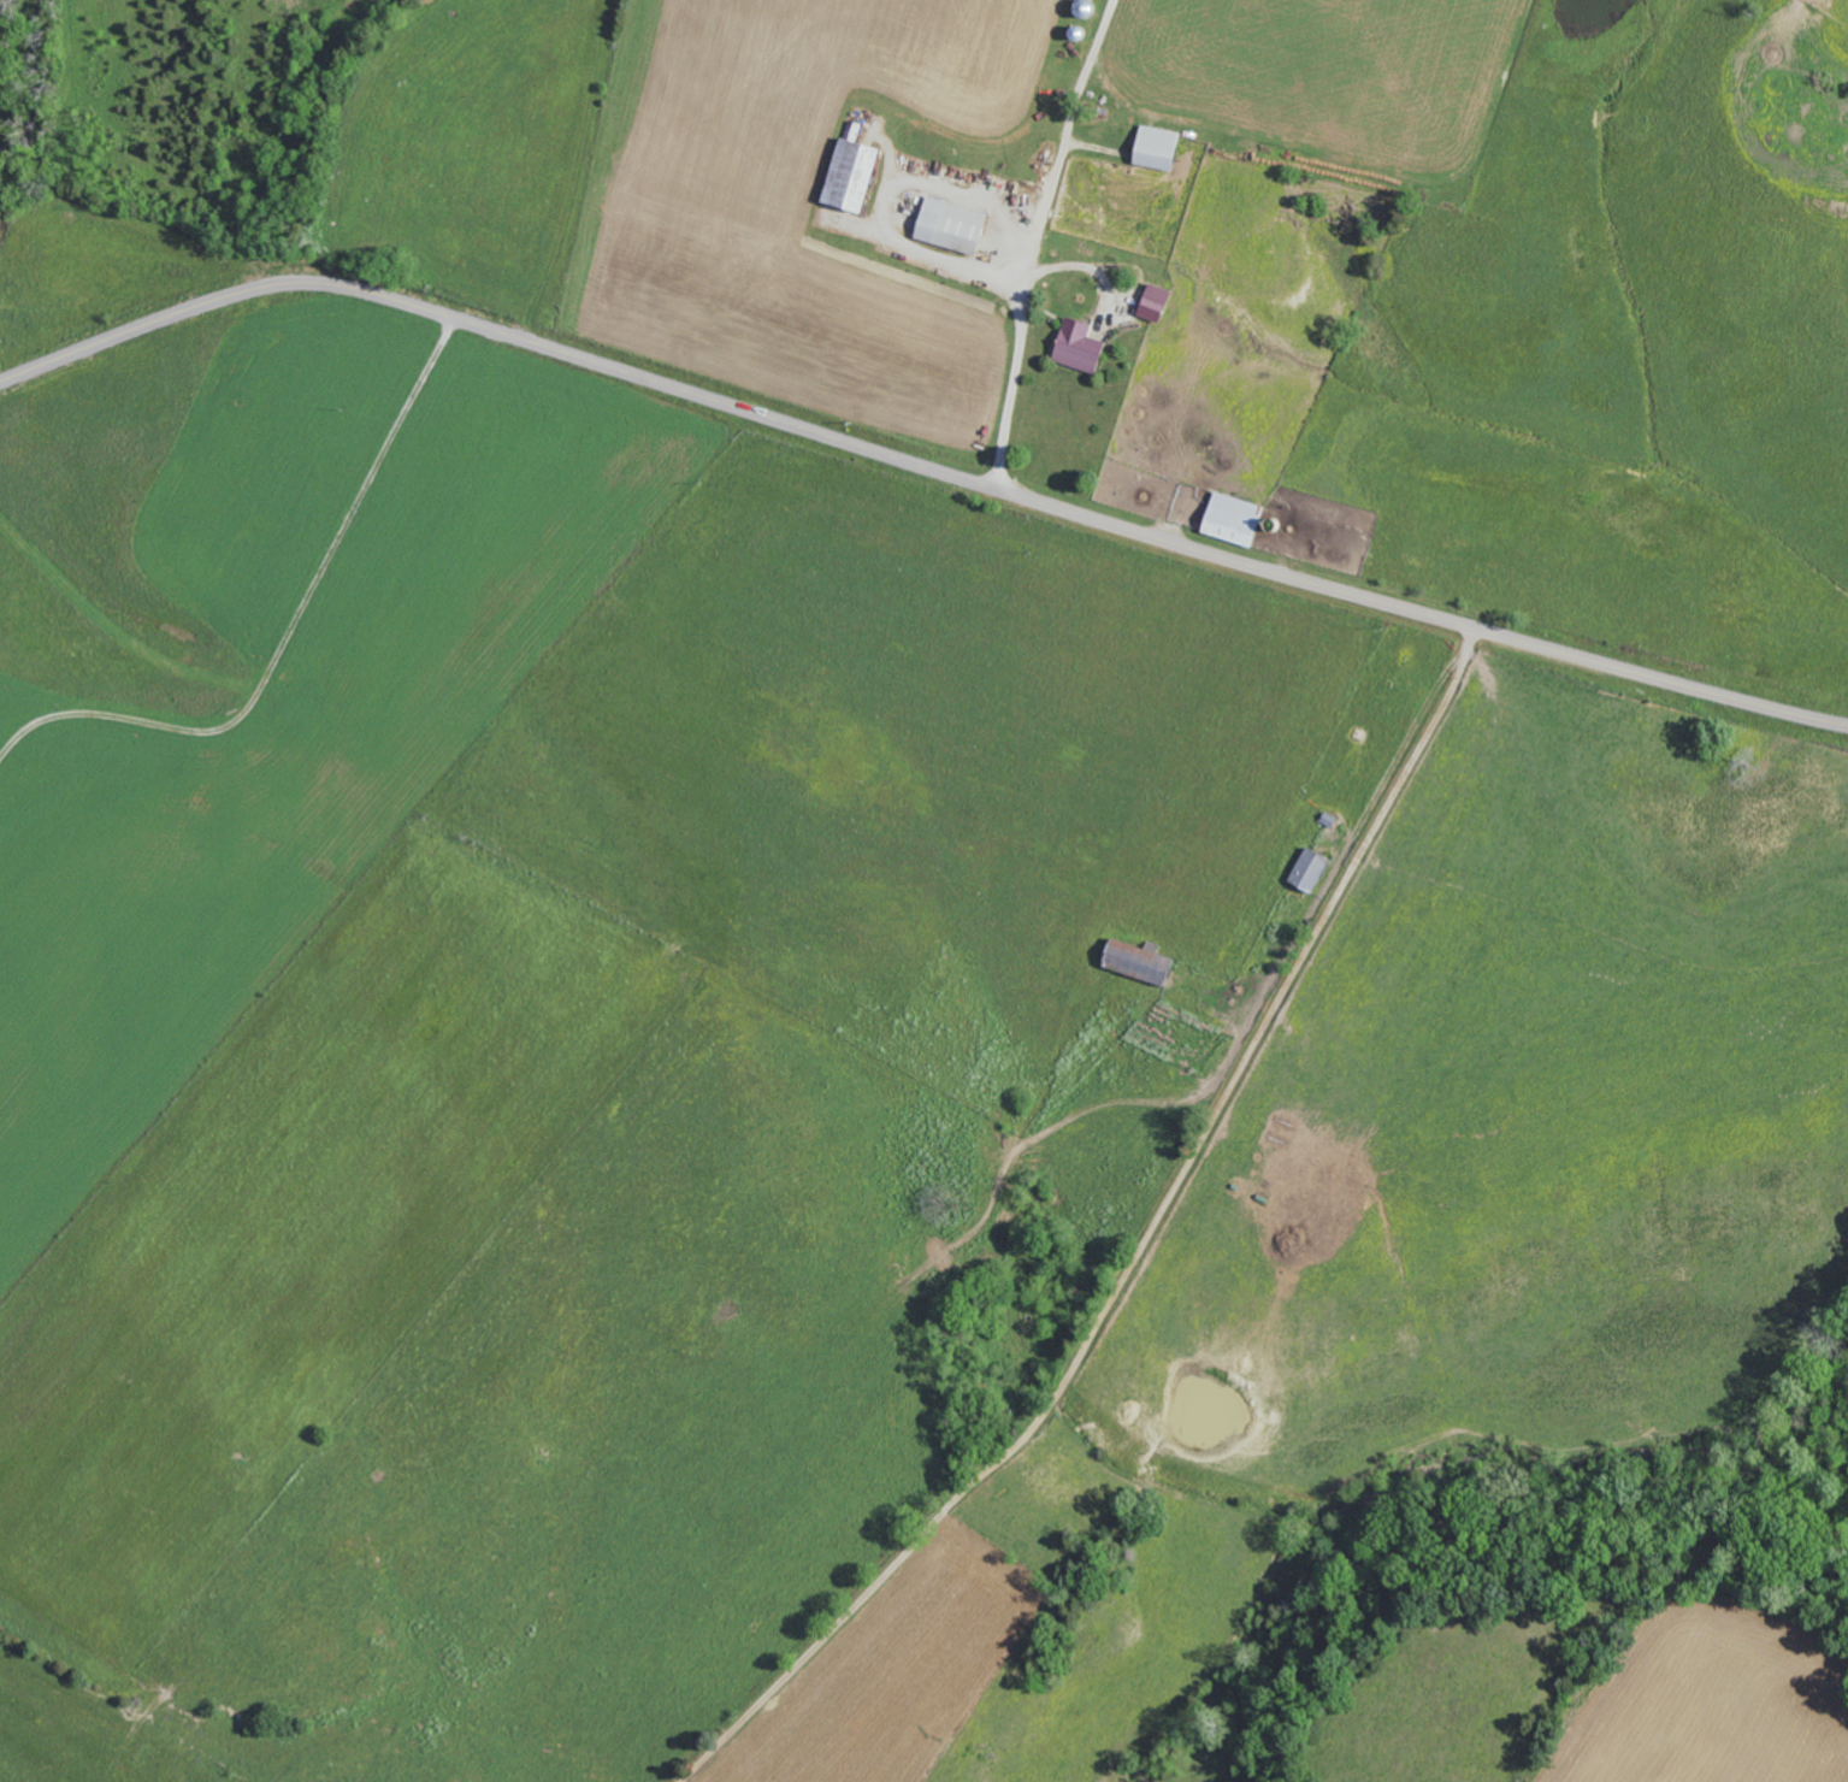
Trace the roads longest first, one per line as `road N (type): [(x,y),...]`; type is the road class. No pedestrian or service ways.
road 1 (secondary): [(1847,725),(1218,556),(453,317),(331,287),(272,288),(201,307),(0,385)]
road 2 (residential): [(687,1781),(1085,1381),(1470,627)]

